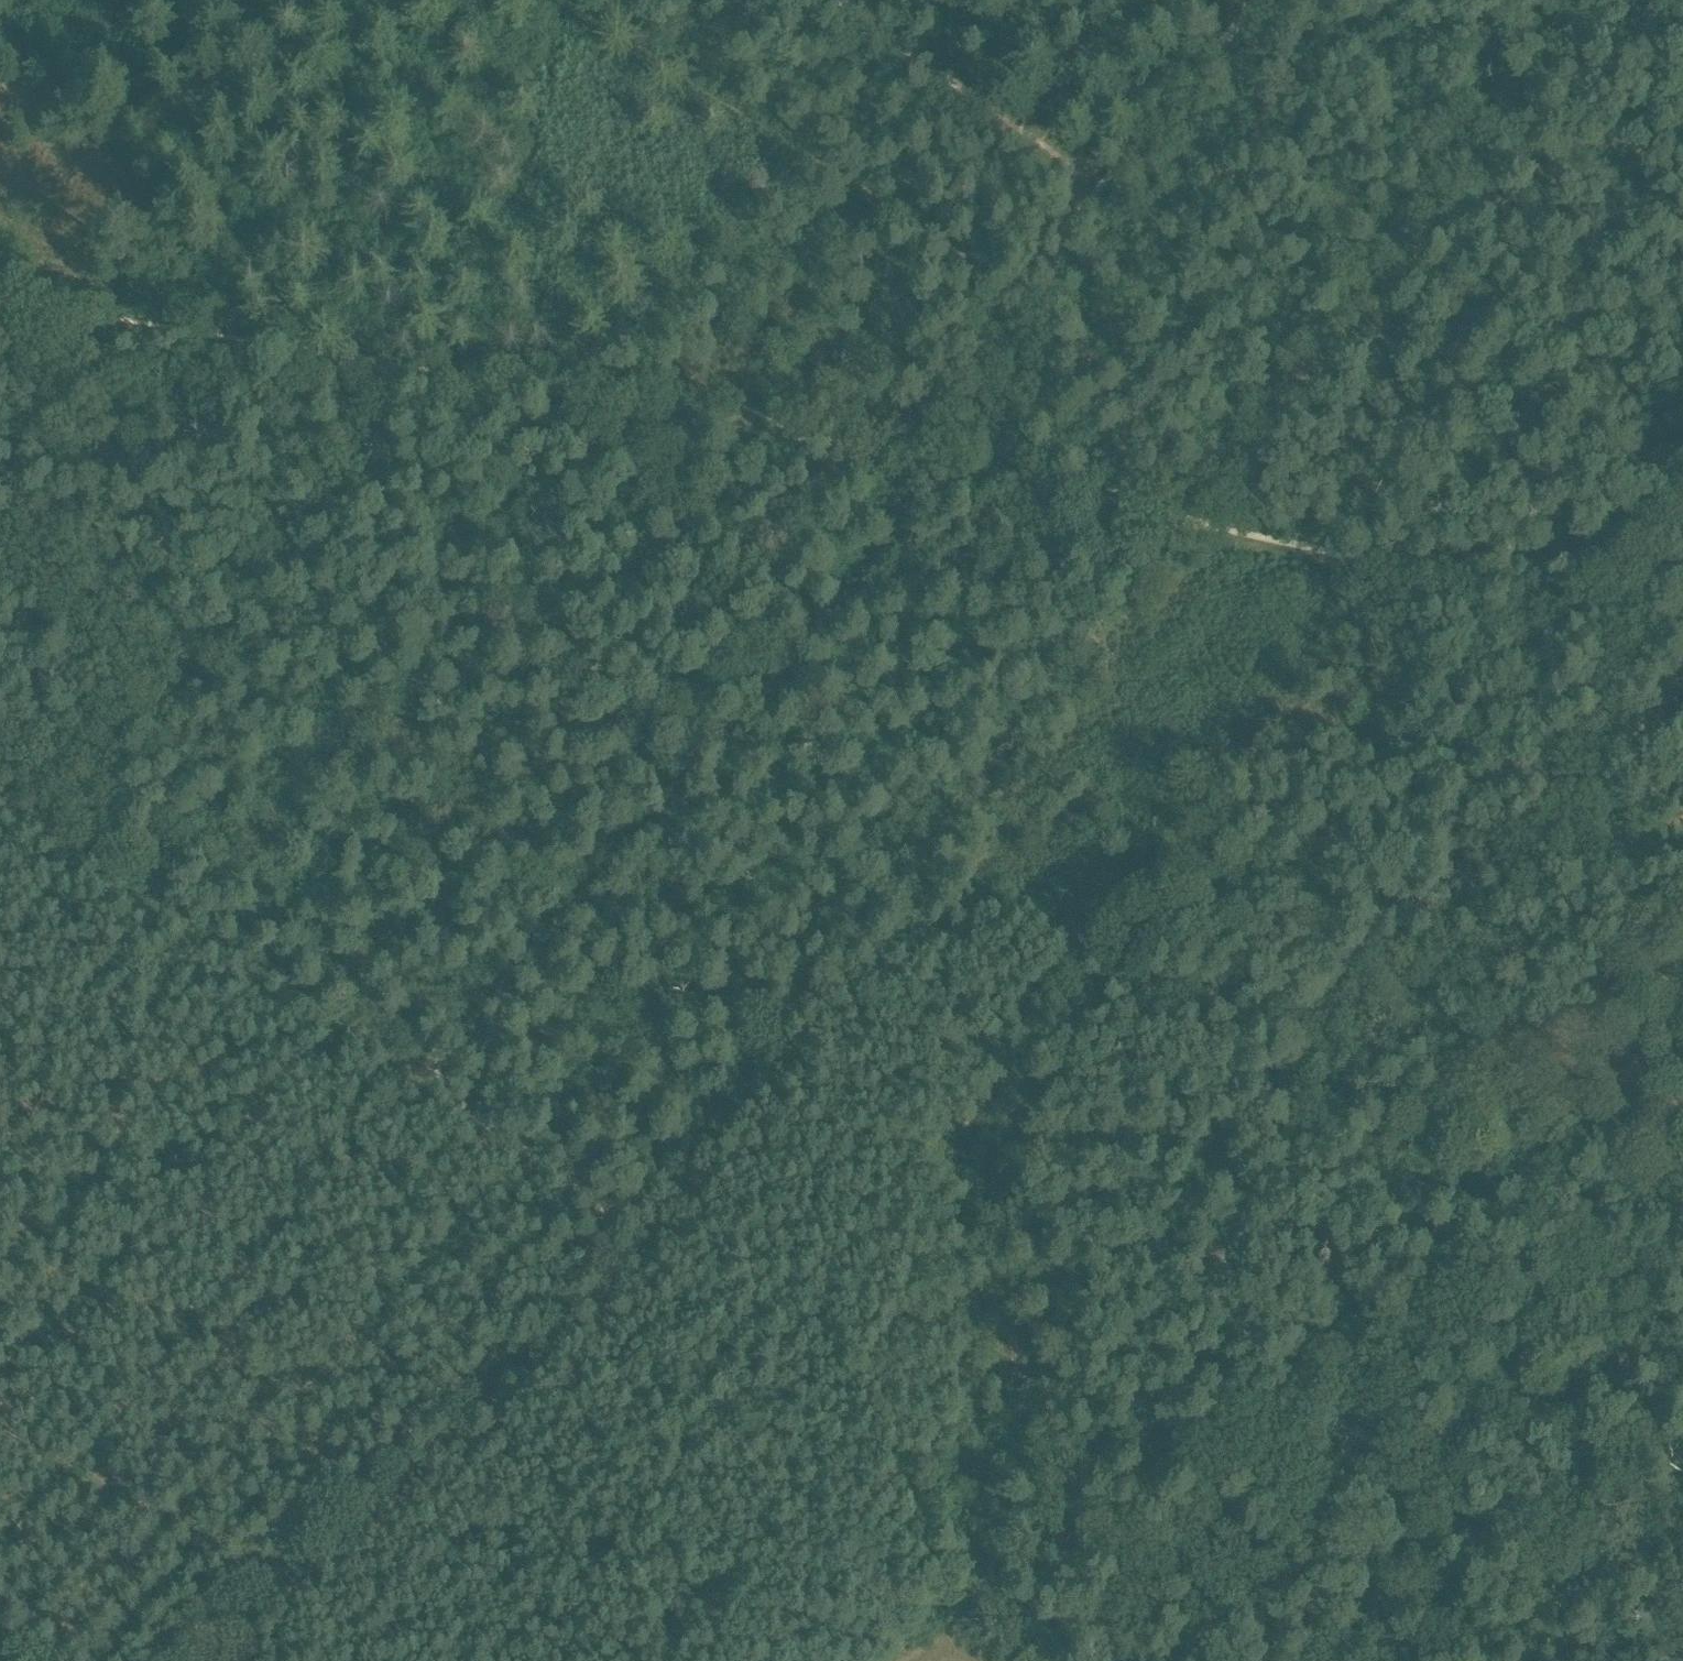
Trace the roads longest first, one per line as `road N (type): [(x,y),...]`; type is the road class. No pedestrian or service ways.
road 1 (track): [(192,1660),(482,1366),(609,1221),(415,1079),(911,453)]
road 2 (track): [(756,442),(1085,499),(1289,556),(1392,571),(1682,643)]
road 3 (track): [(0,317),(651,425)]
road 4 (track): [(911,453),(1011,288),(1096,172)]
road 5 (track): [(842,0),(1096,172)]
road 6 (track): [(1096,172),(1219,0)]
road 7 (track): [(1682,511),(1579,631)]

